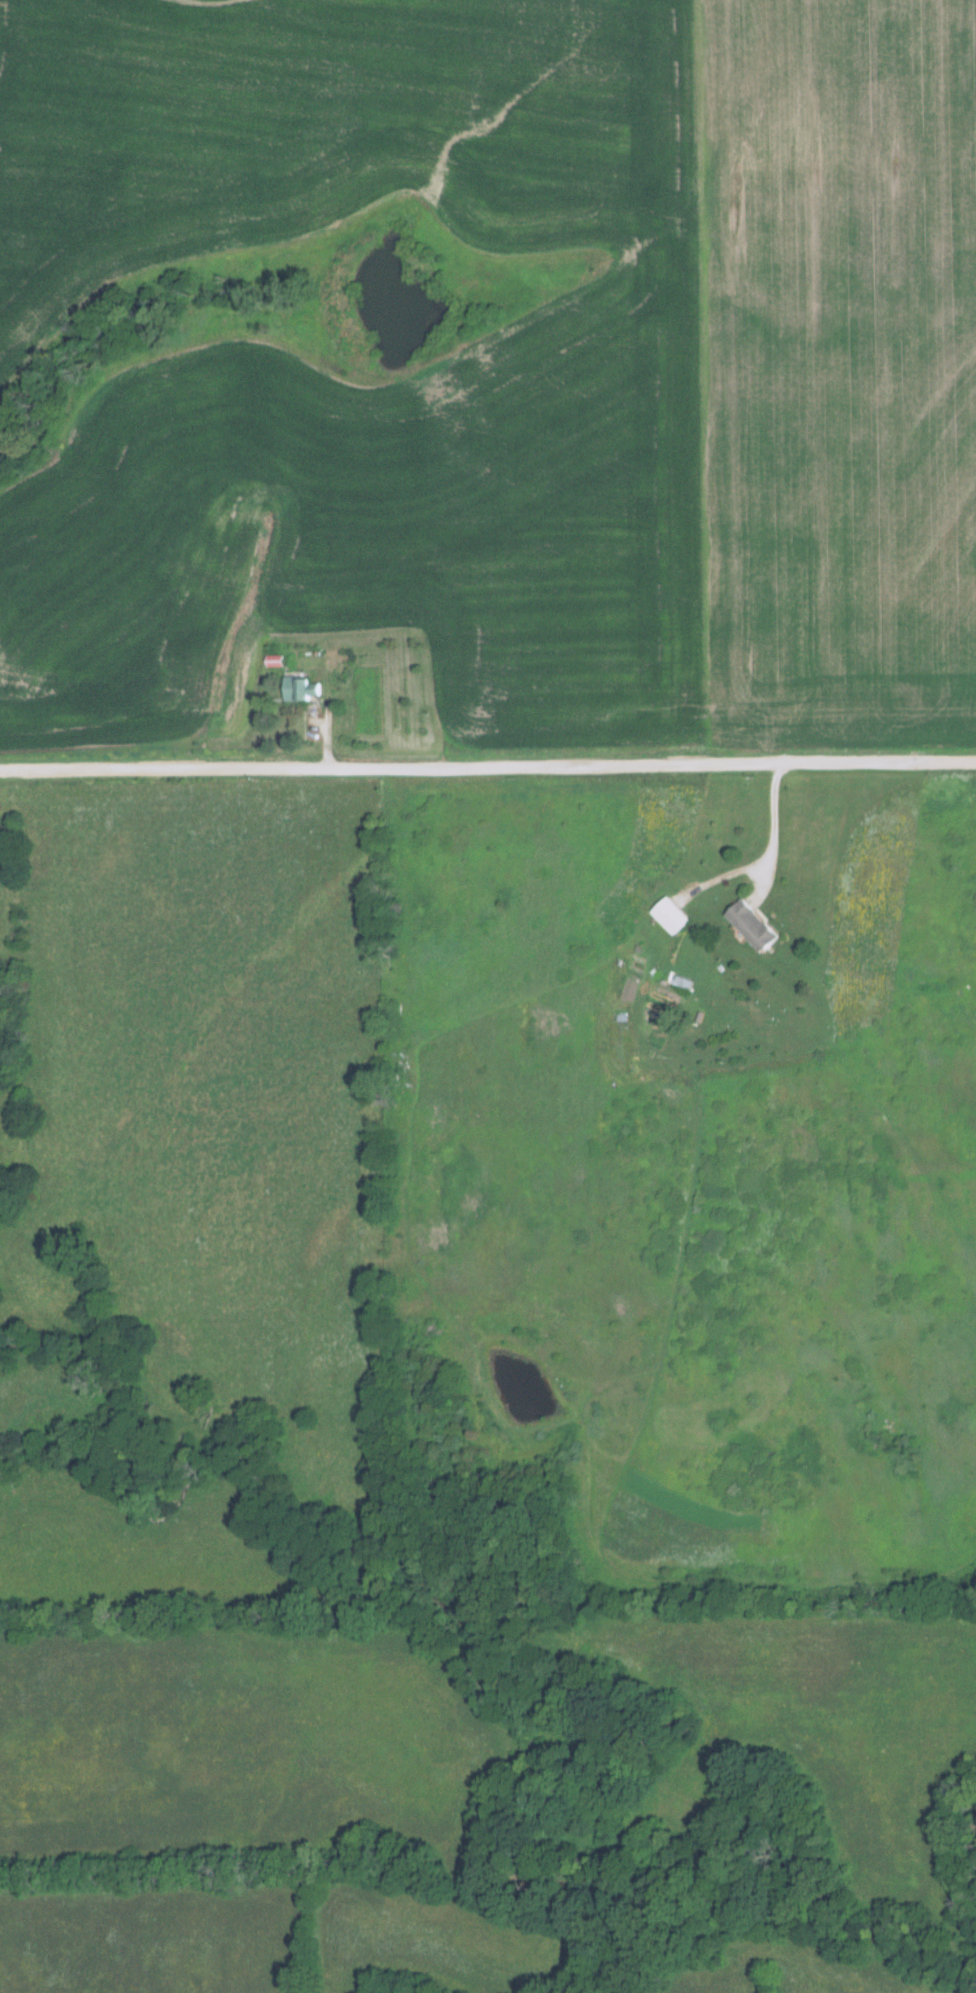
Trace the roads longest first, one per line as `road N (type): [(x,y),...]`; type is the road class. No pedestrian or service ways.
road 1 (residential): [(0,765),(975,762)]

